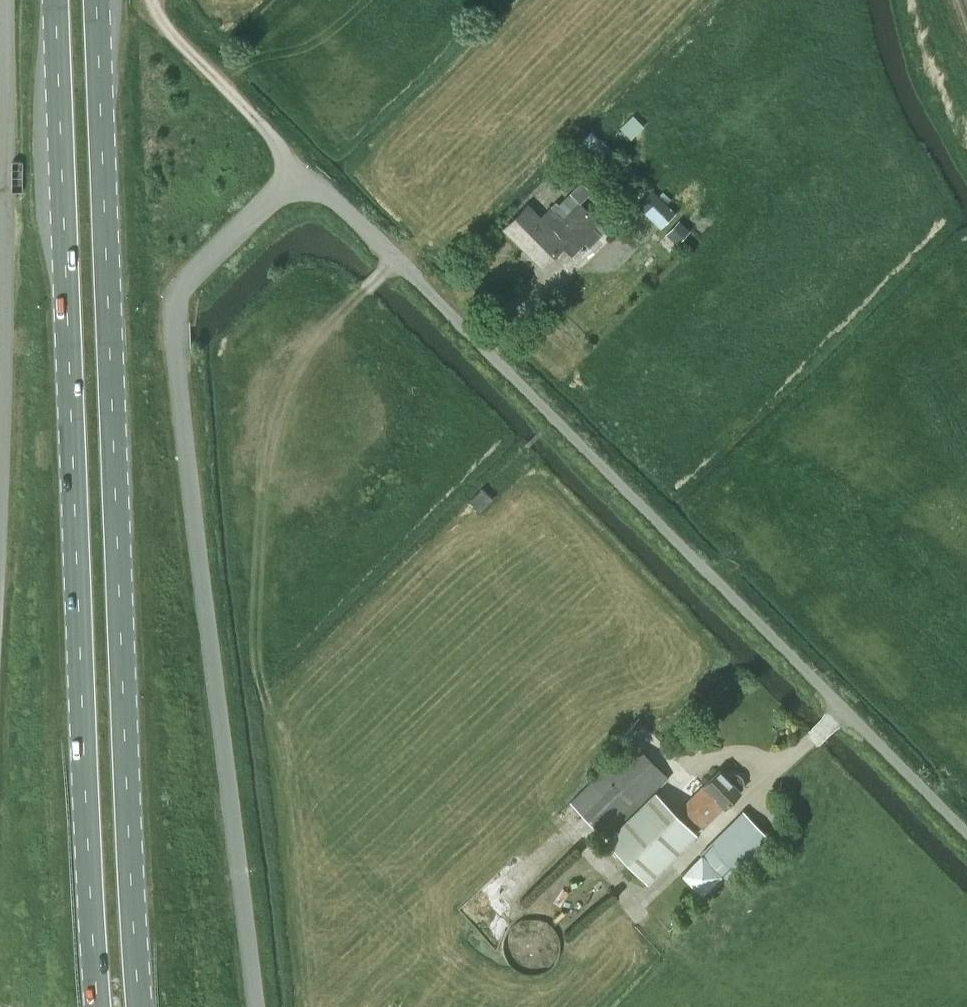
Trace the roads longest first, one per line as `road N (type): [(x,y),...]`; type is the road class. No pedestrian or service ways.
road 1 (primary): [(55,0),(98,1006)]
road 2 (primary): [(139,1006),(96,0)]
road 3 (unclassified): [(966,830),(387,248),(321,186),(295,176)]
road 4 (unclassified): [(295,176),(172,296),(255,1006)]
road 5 (unclassified): [(0,458),(6,0)]
road 6 (unclassified): [(295,176),(276,139),(161,22),(150,0)]

